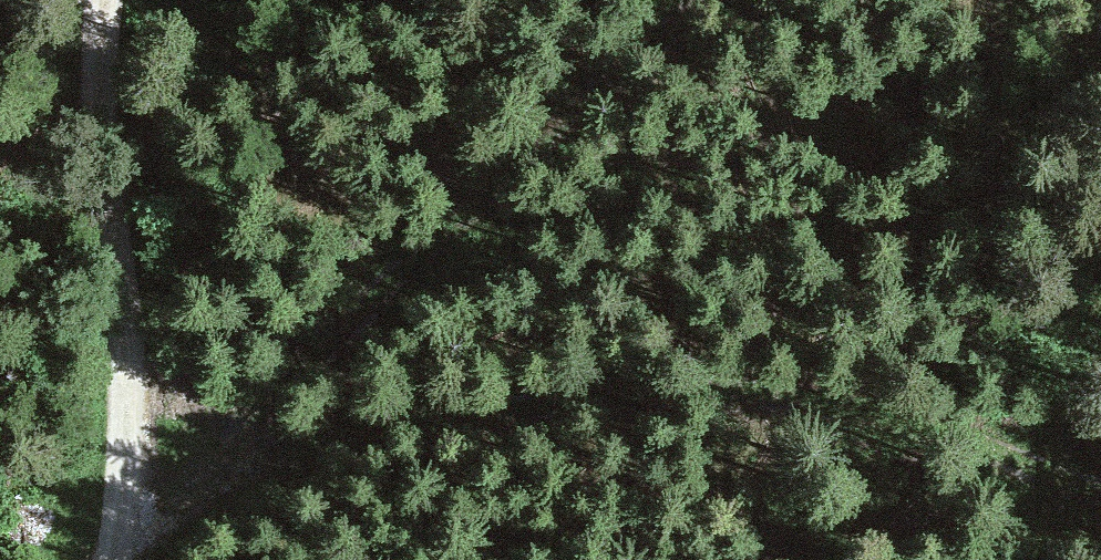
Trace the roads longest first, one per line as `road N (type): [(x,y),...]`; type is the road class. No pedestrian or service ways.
road 1 (track): [(114,533),(285,454),(454,417),(751,388),(892,410),(1100,484)]
road 2 (track): [(114,533),(698,0)]
road 3 (unclassified): [(106,0),(102,74),(126,289),(125,454),(110,559)]

